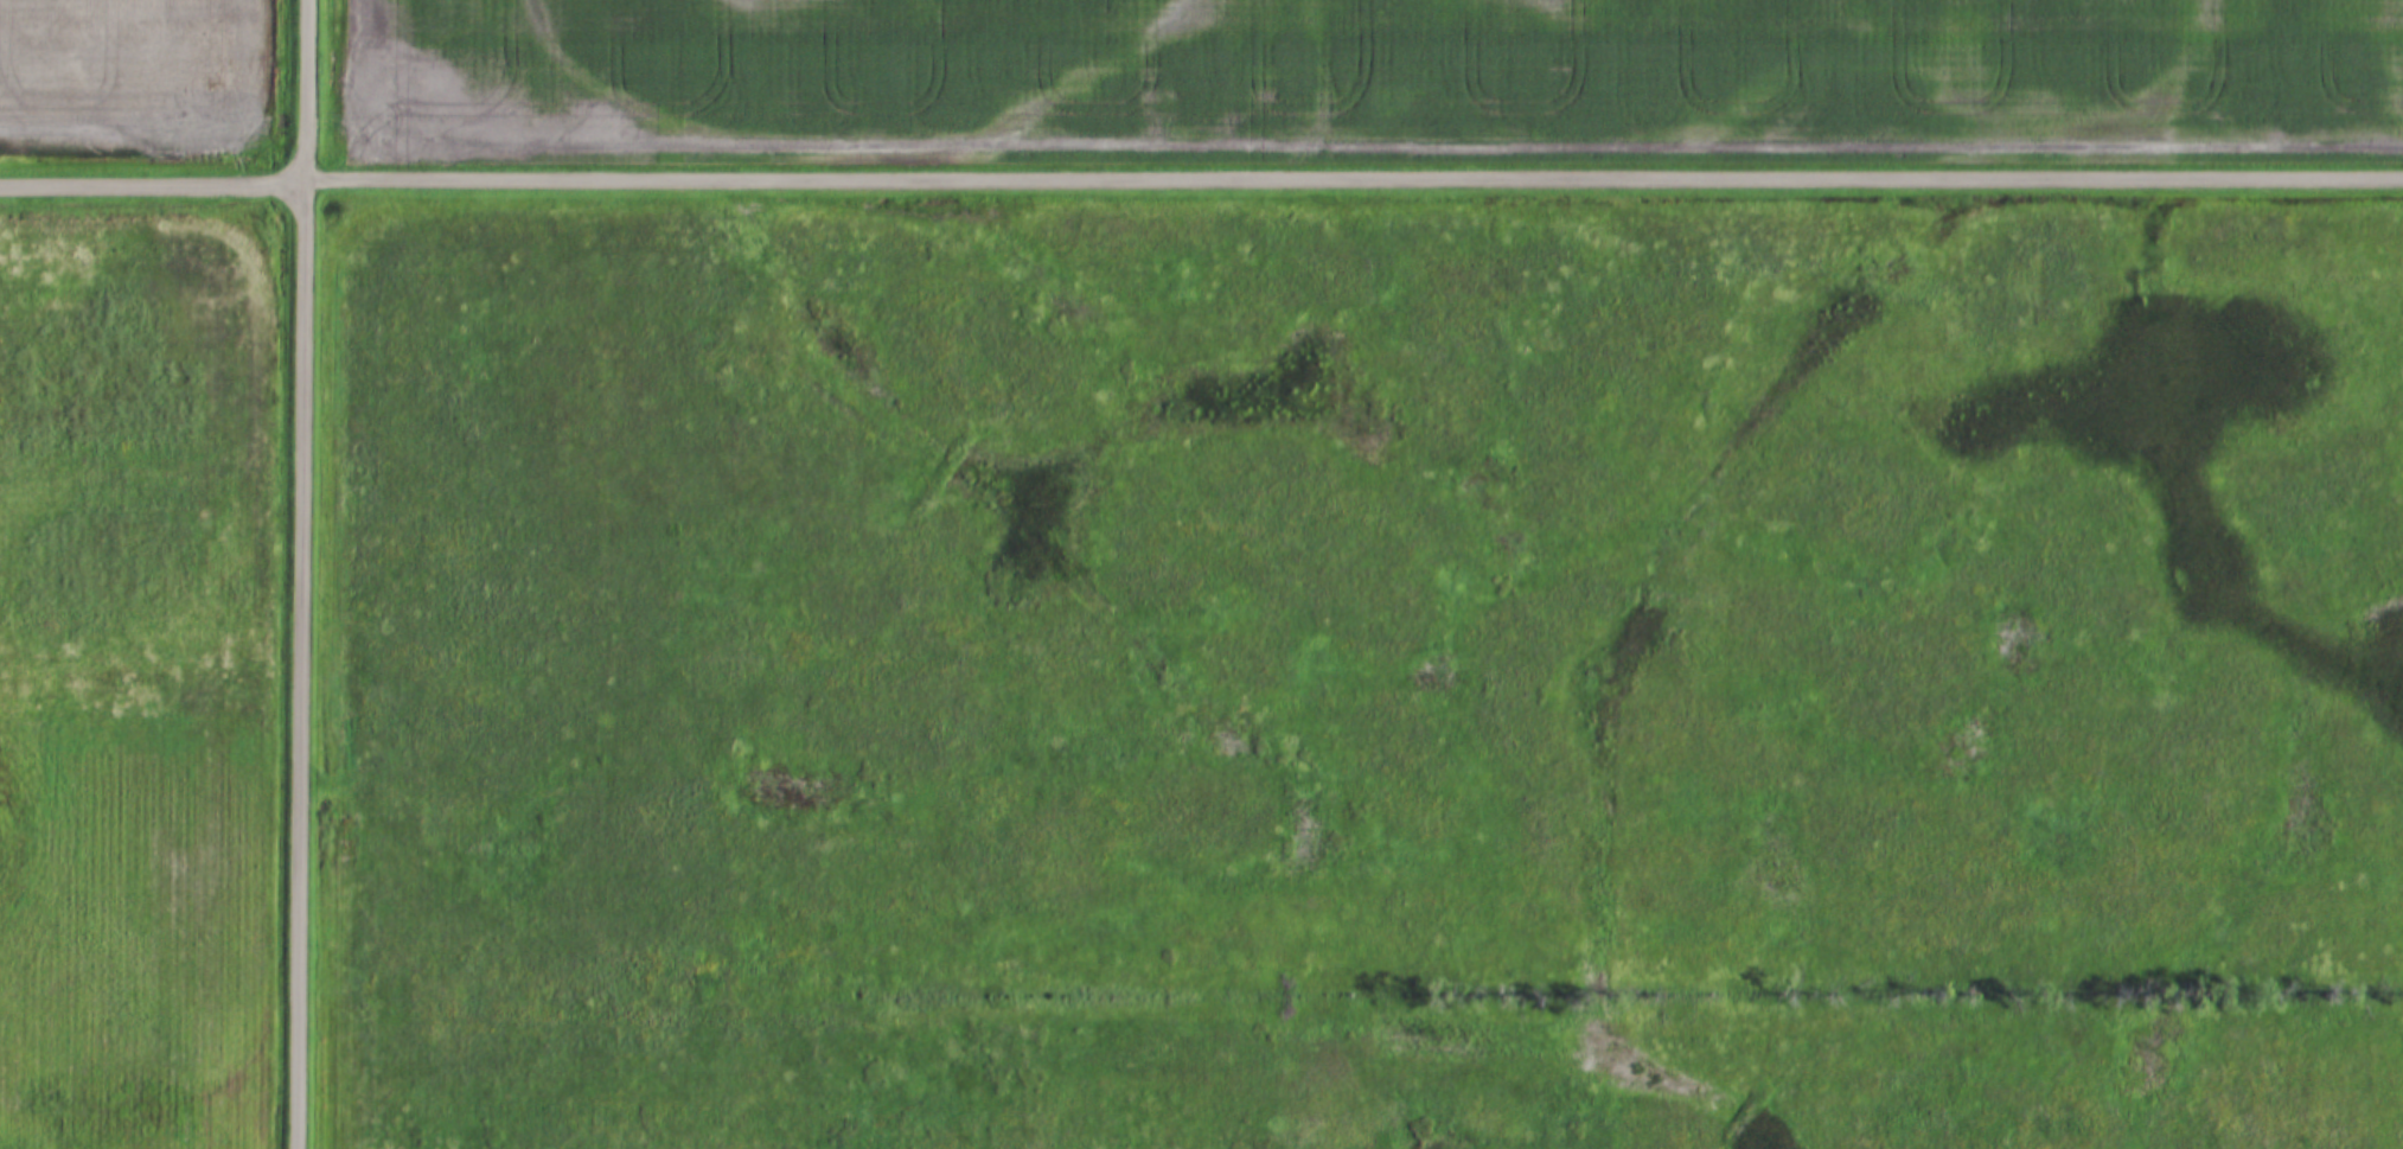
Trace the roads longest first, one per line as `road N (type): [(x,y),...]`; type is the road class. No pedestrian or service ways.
road 1 (residential): [(2402,177),(357,179),(0,187)]
road 2 (residential): [(302,1148),(312,0)]

